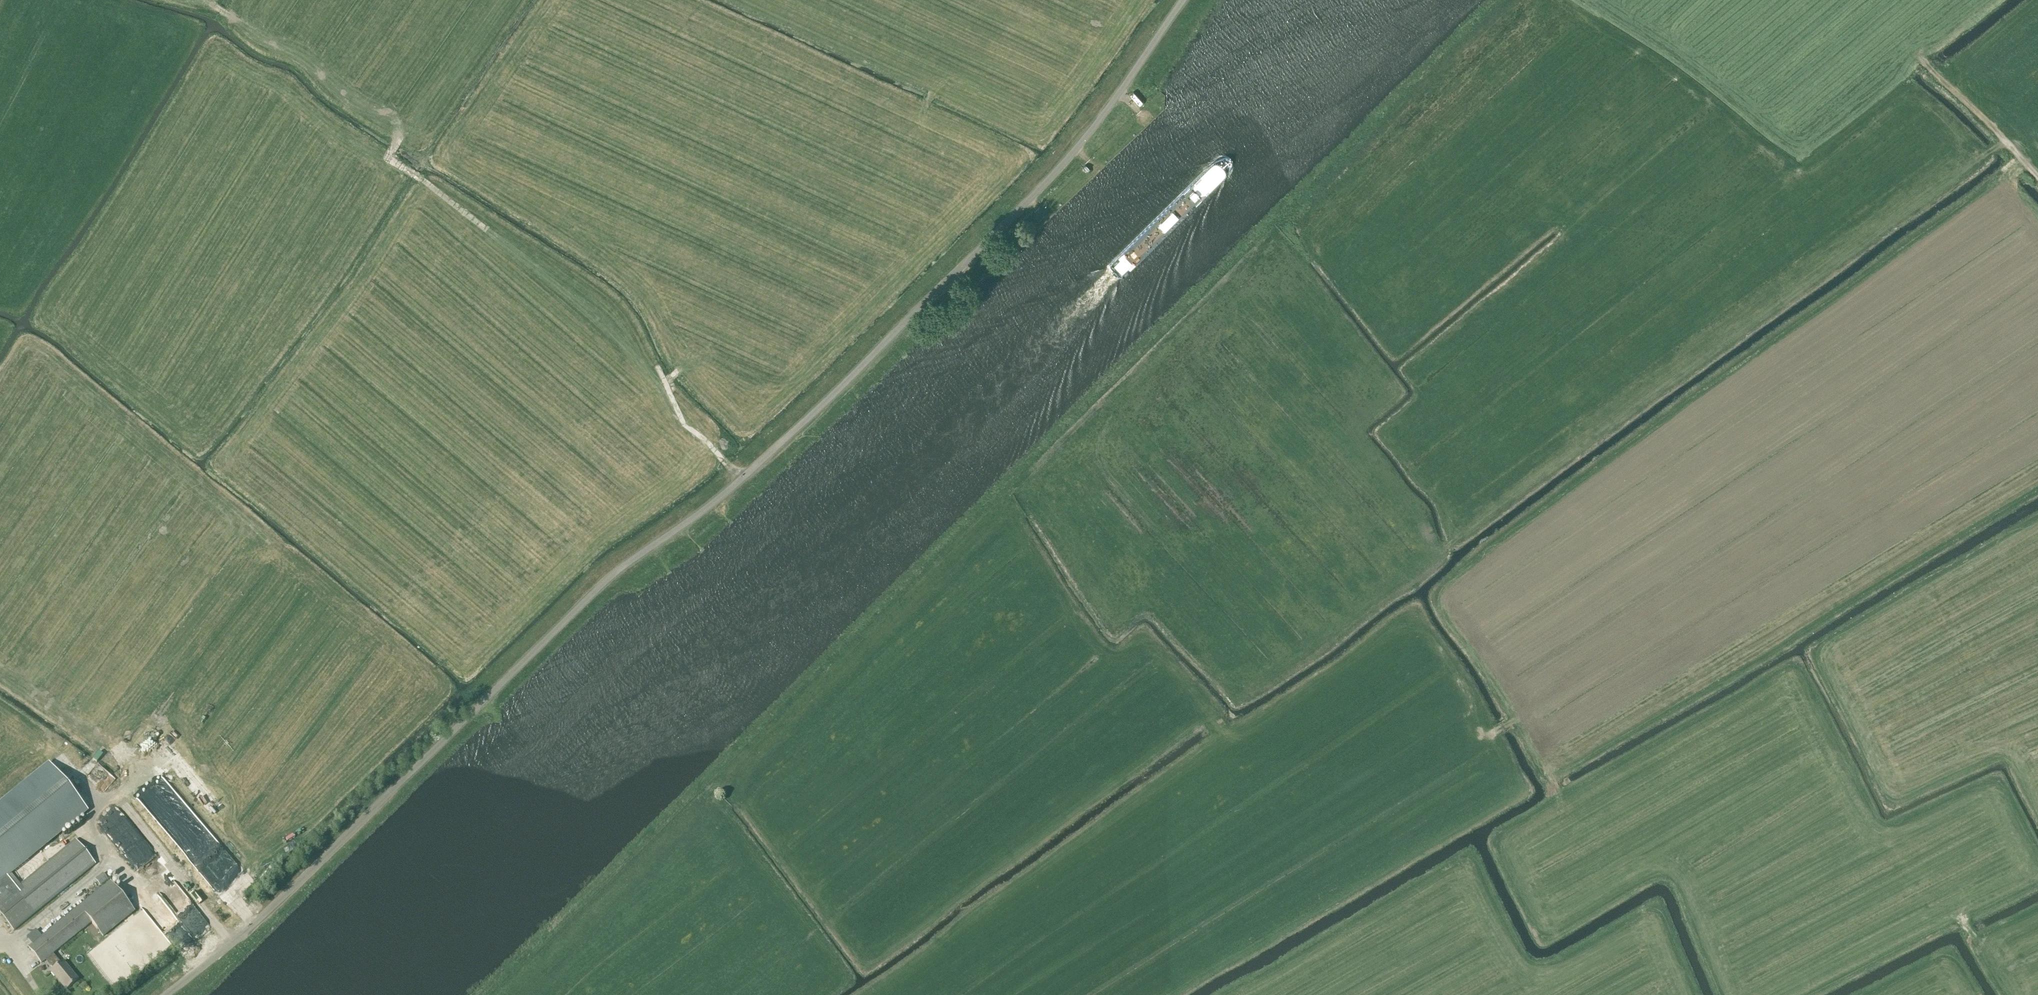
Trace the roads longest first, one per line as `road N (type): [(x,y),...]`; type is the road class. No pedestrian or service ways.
road 1 (unclassified): [(166,994),(262,917),(597,589),(740,481),(809,417),(1076,149),(1184,0)]
road 2 (track): [(1925,63),(2037,177)]

